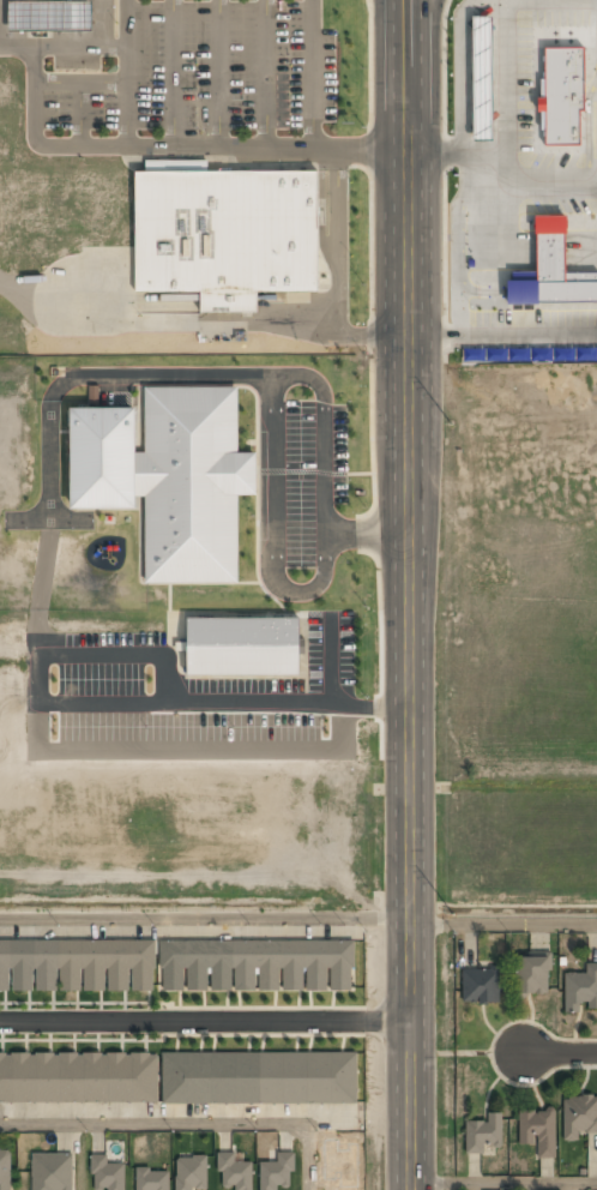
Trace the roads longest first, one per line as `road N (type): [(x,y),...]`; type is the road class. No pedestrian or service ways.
road 1 (secondary): [(410,1189),(406,0)]
road 2 (residential): [(411,1024),(0,1023)]

